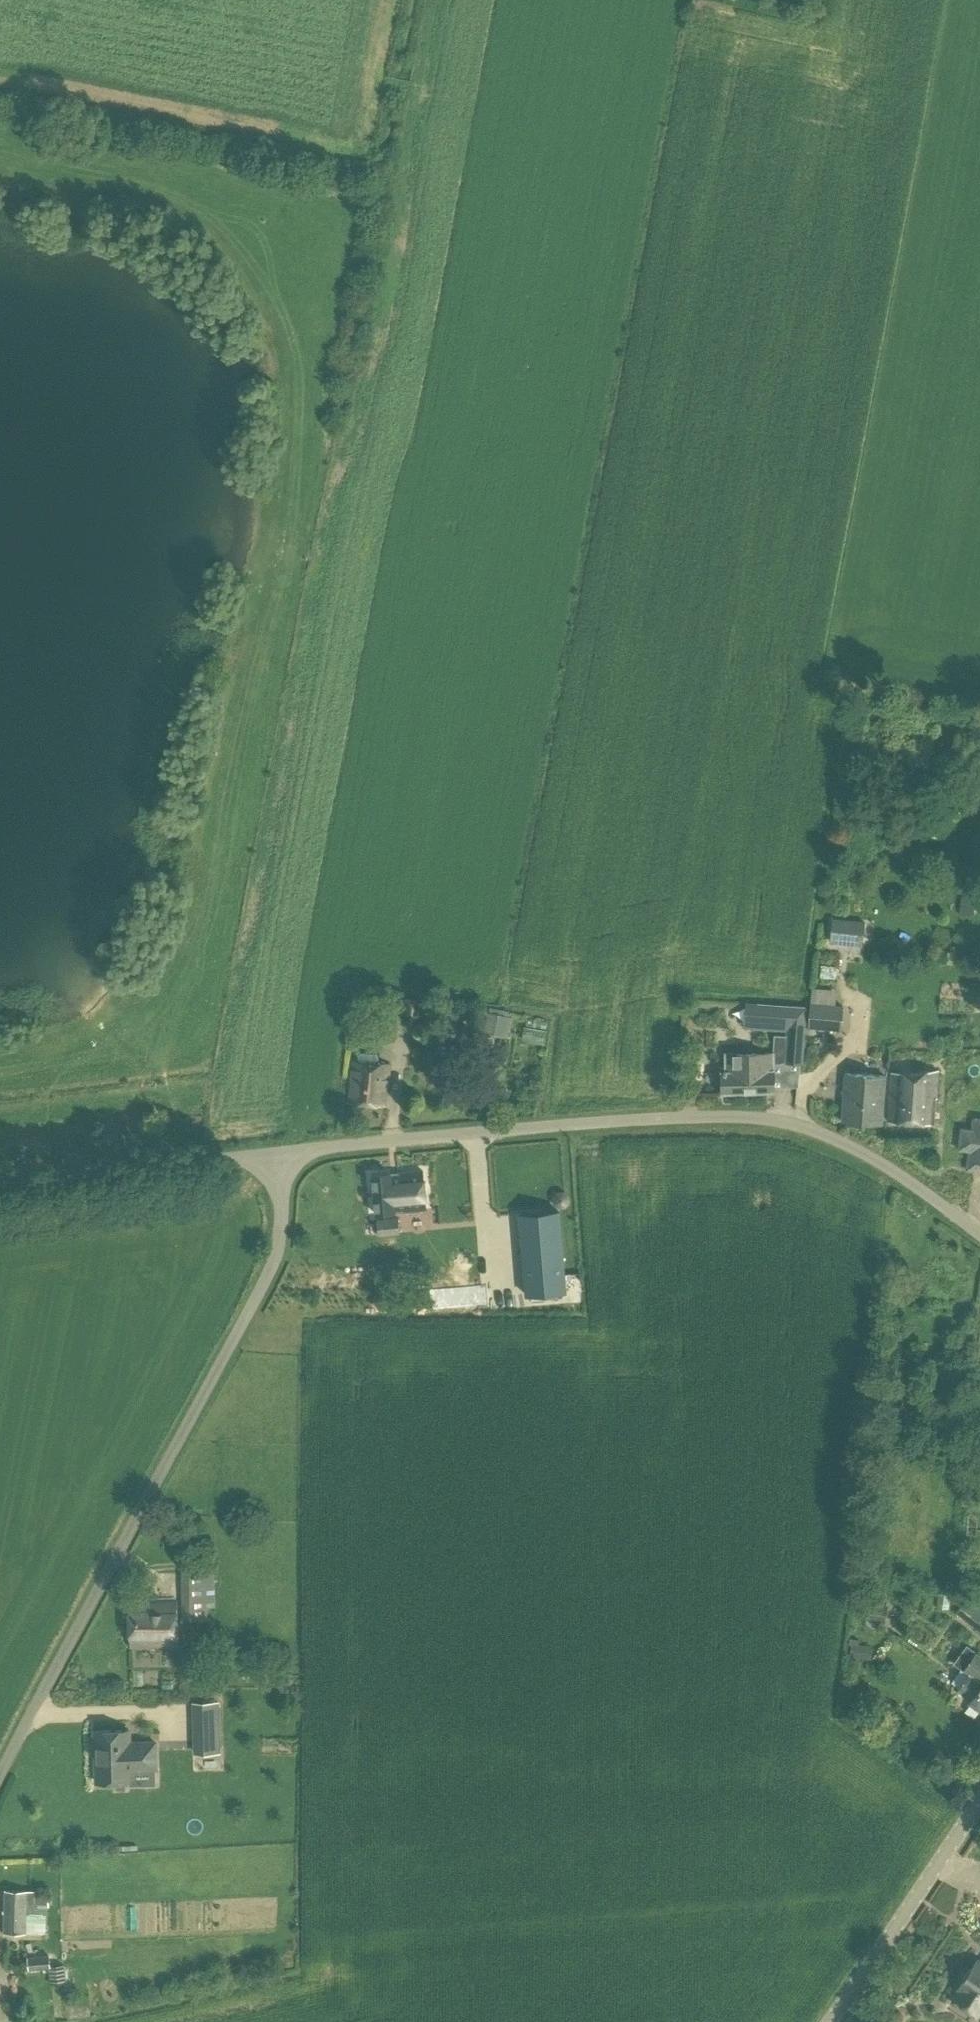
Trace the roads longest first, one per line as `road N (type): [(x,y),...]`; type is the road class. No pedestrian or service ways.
road 1 (unclassified): [(979,1238),(892,1170),(779,1122),(688,1116),(267,1164)]
road 2 (unclassified): [(0,1784),(264,1290),(281,1215),(267,1164)]
road 3 (unclassified): [(267,1164),(0,1201)]
road 4 (unclassified): [(829,2021),(979,1808)]

